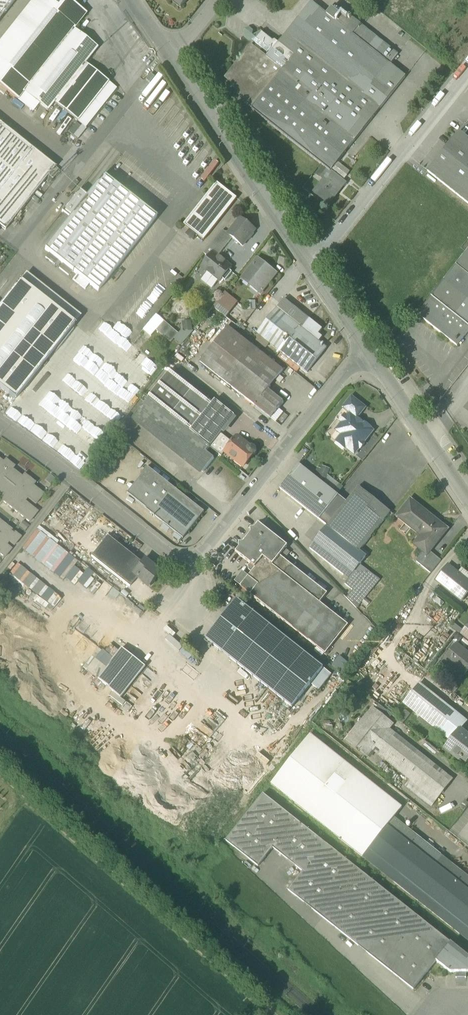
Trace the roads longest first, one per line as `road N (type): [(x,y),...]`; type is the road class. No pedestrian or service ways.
road 1 (unclassified): [(370,348),(191,573),(0,426)]
road 2 (unclassified): [(0,774),(273,1014)]
road 3 (unclassified): [(175,61),(317,267)]
road 4 (unclassified): [(317,267),(467,74)]
road 5 (unclassified): [(370,348),(467,496)]

